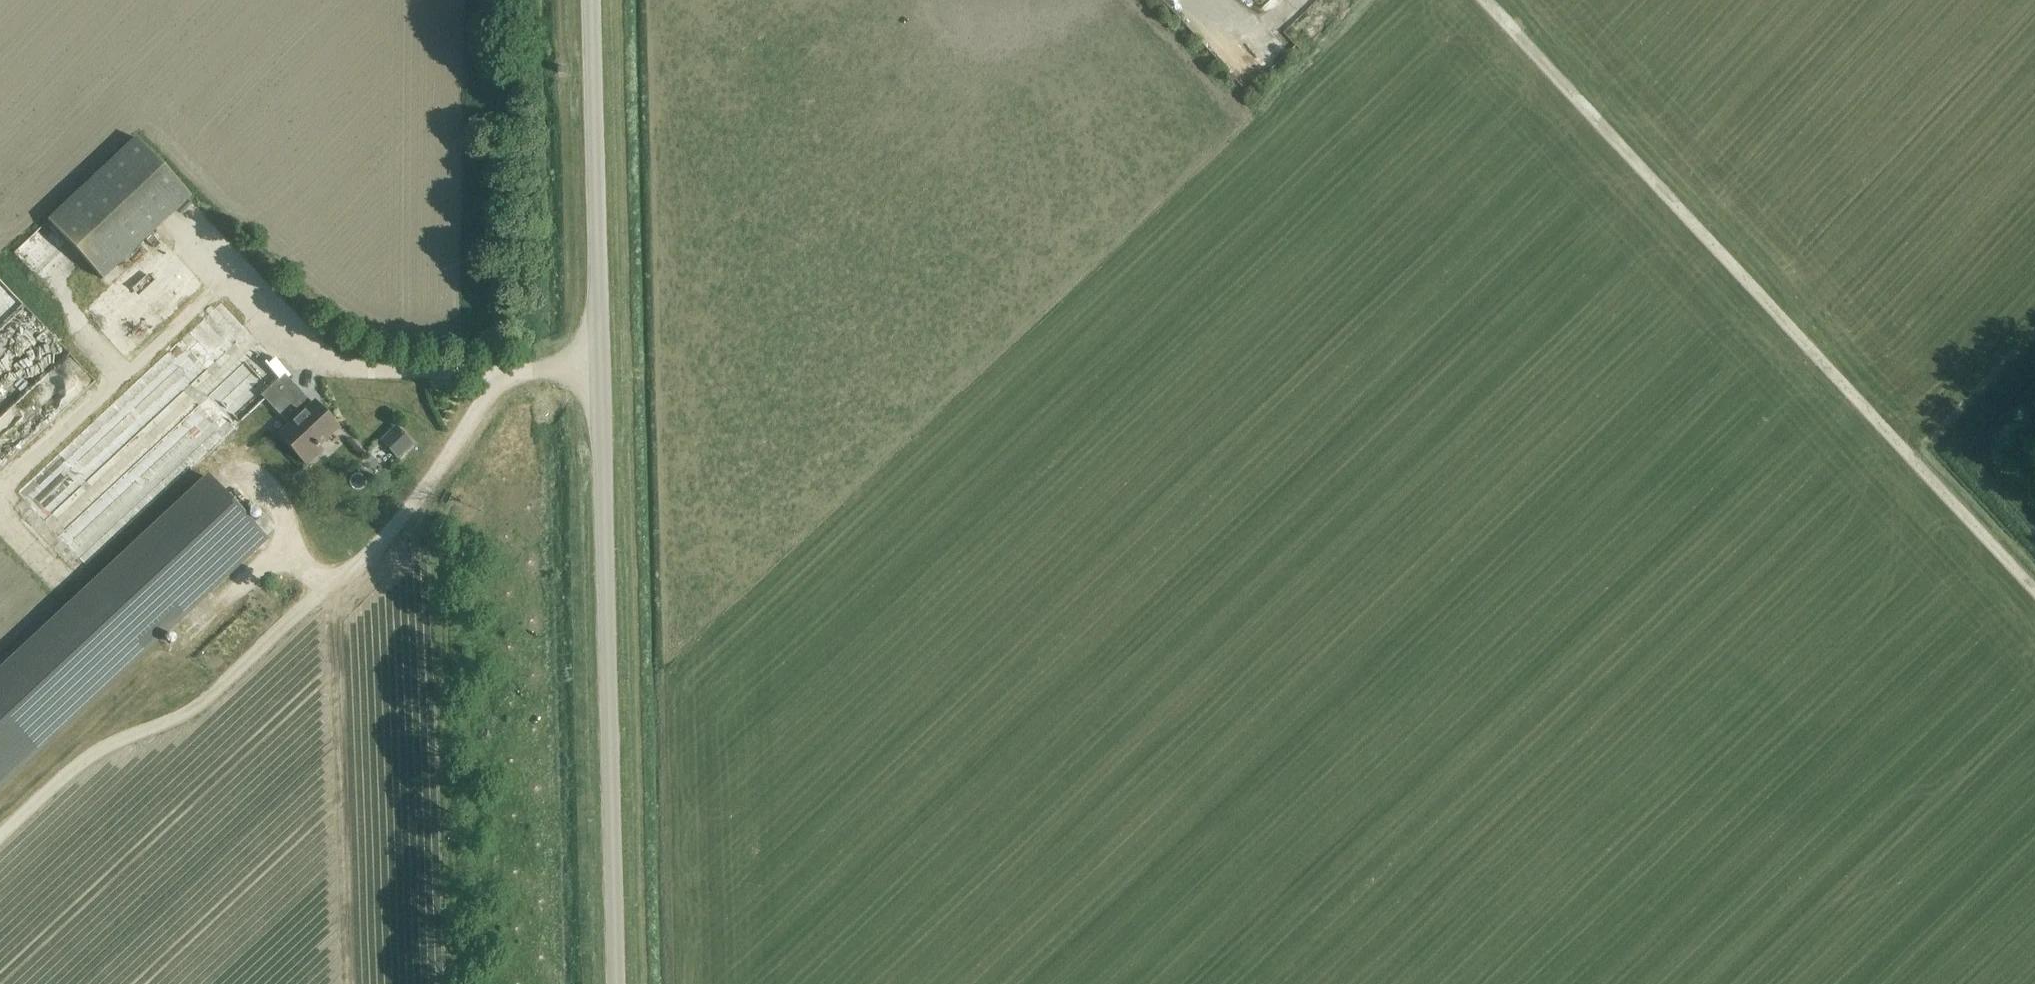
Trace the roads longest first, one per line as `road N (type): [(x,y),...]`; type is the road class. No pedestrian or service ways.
road 1 (tertiary): [(613,983),(591,0)]

